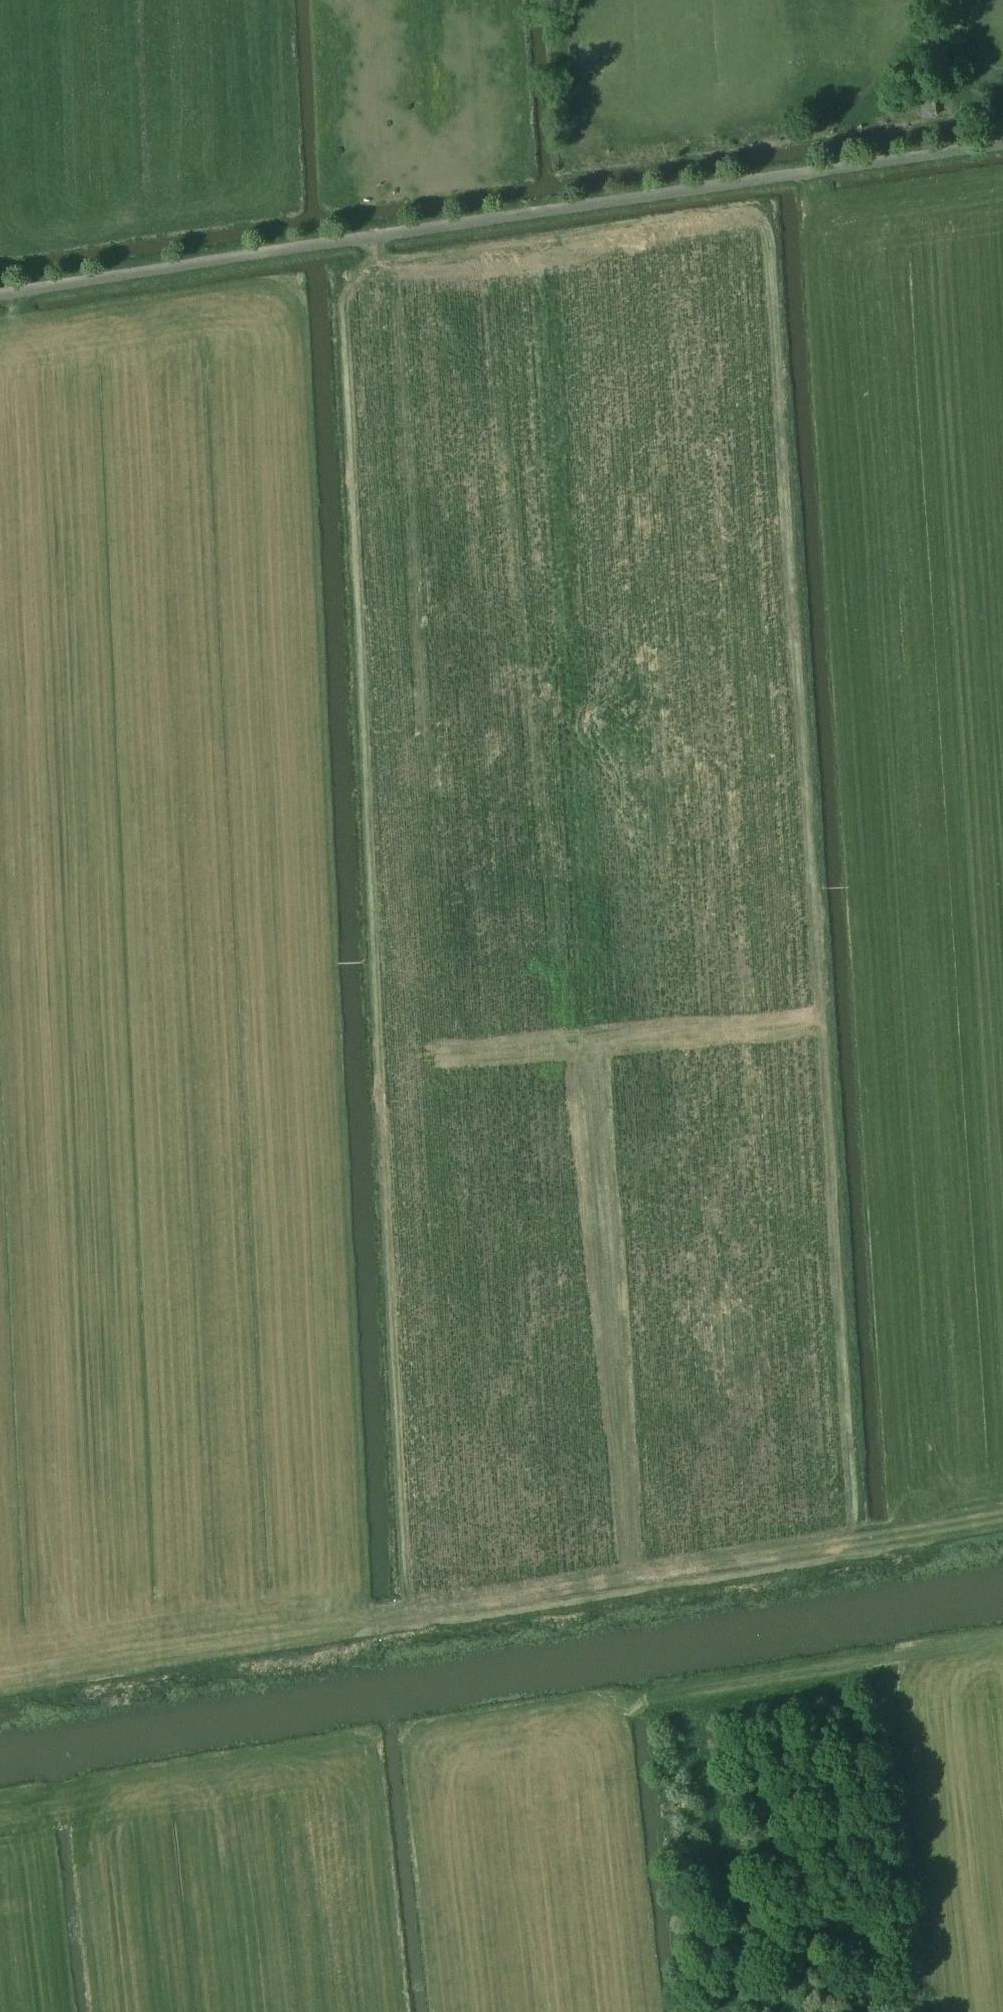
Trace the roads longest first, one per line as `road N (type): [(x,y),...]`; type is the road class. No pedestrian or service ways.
road 1 (track): [(0,1687),(1002,1517)]
road 2 (track): [(0,294),(1002,142)]

